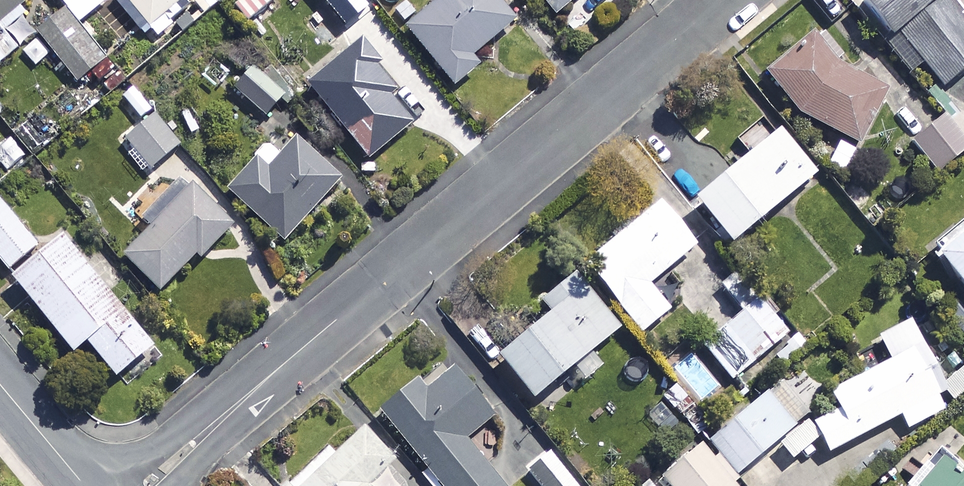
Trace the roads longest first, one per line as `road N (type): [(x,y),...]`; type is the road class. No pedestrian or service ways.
road 1 (residential): [(142,485),(723,0)]
road 2 (residential): [(0,384),(85,485)]

